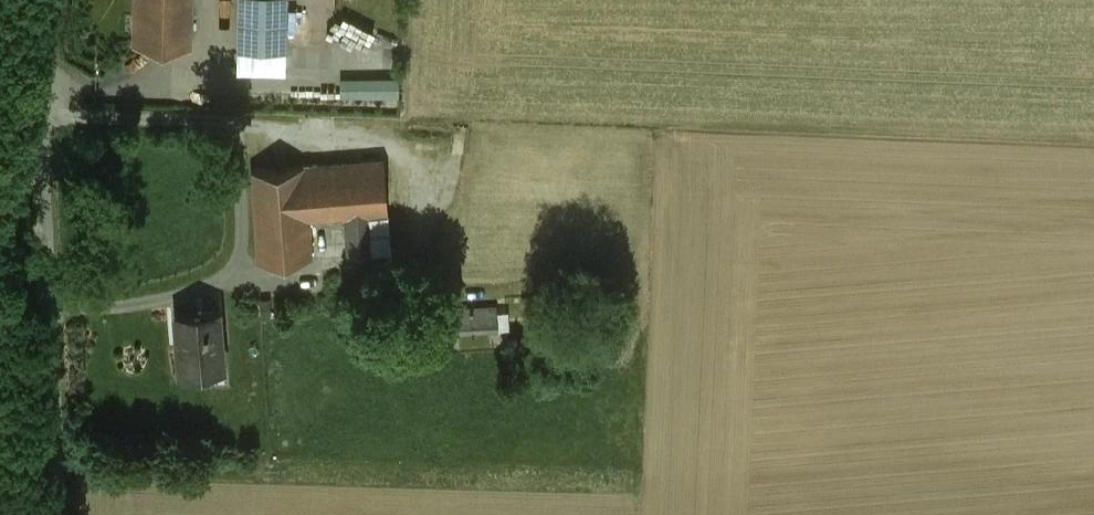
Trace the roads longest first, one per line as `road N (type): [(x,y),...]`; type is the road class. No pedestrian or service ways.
road 1 (unclassified): [(37,514),(26,92),(37,0)]

